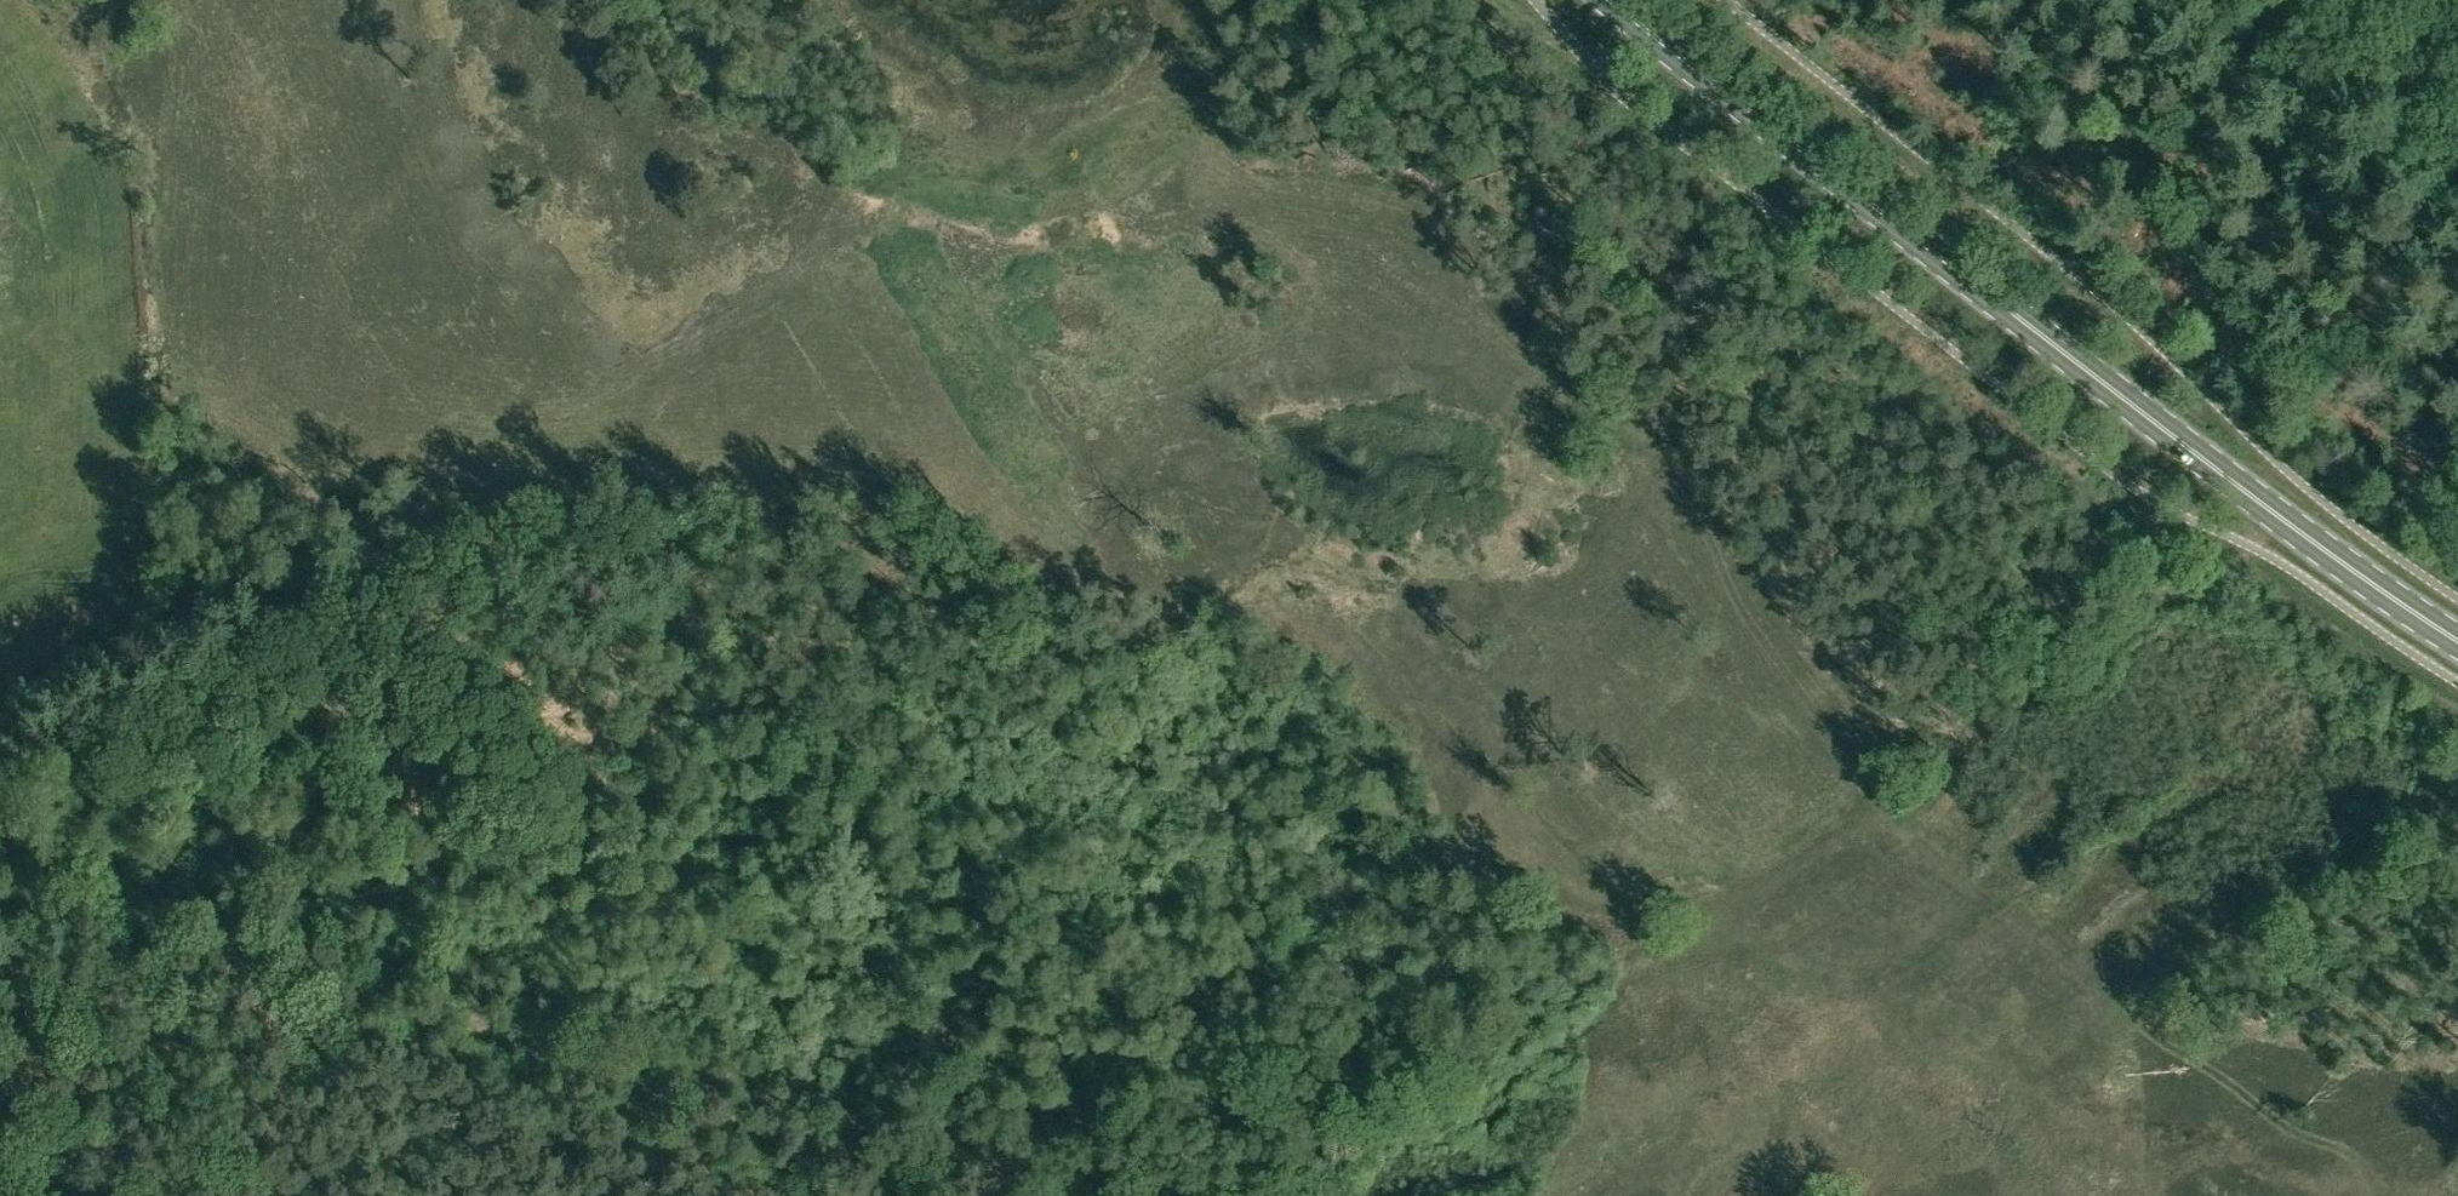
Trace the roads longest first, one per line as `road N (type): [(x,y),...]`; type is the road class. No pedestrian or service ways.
road 1 (secondary): [(2457,641),(2343,565),(1607,0)]

